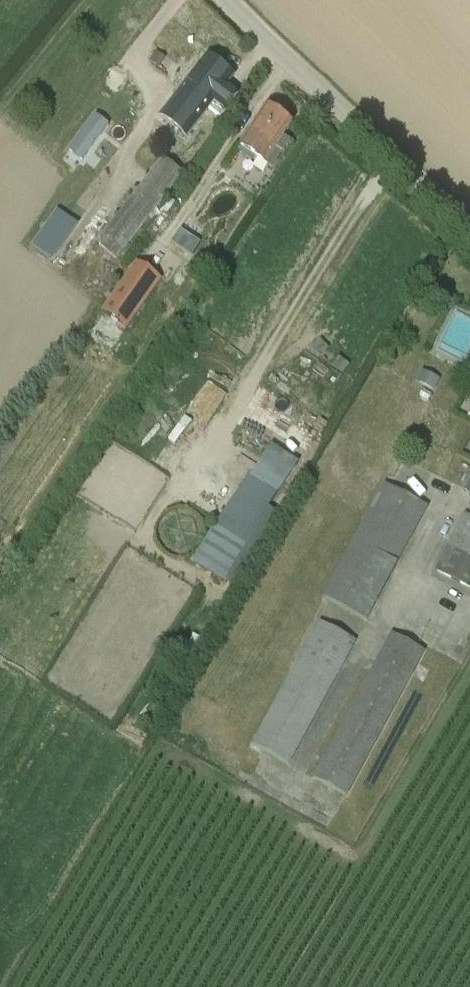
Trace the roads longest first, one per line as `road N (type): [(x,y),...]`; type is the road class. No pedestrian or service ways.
road 1 (unclassified): [(469,222),(227,0)]

